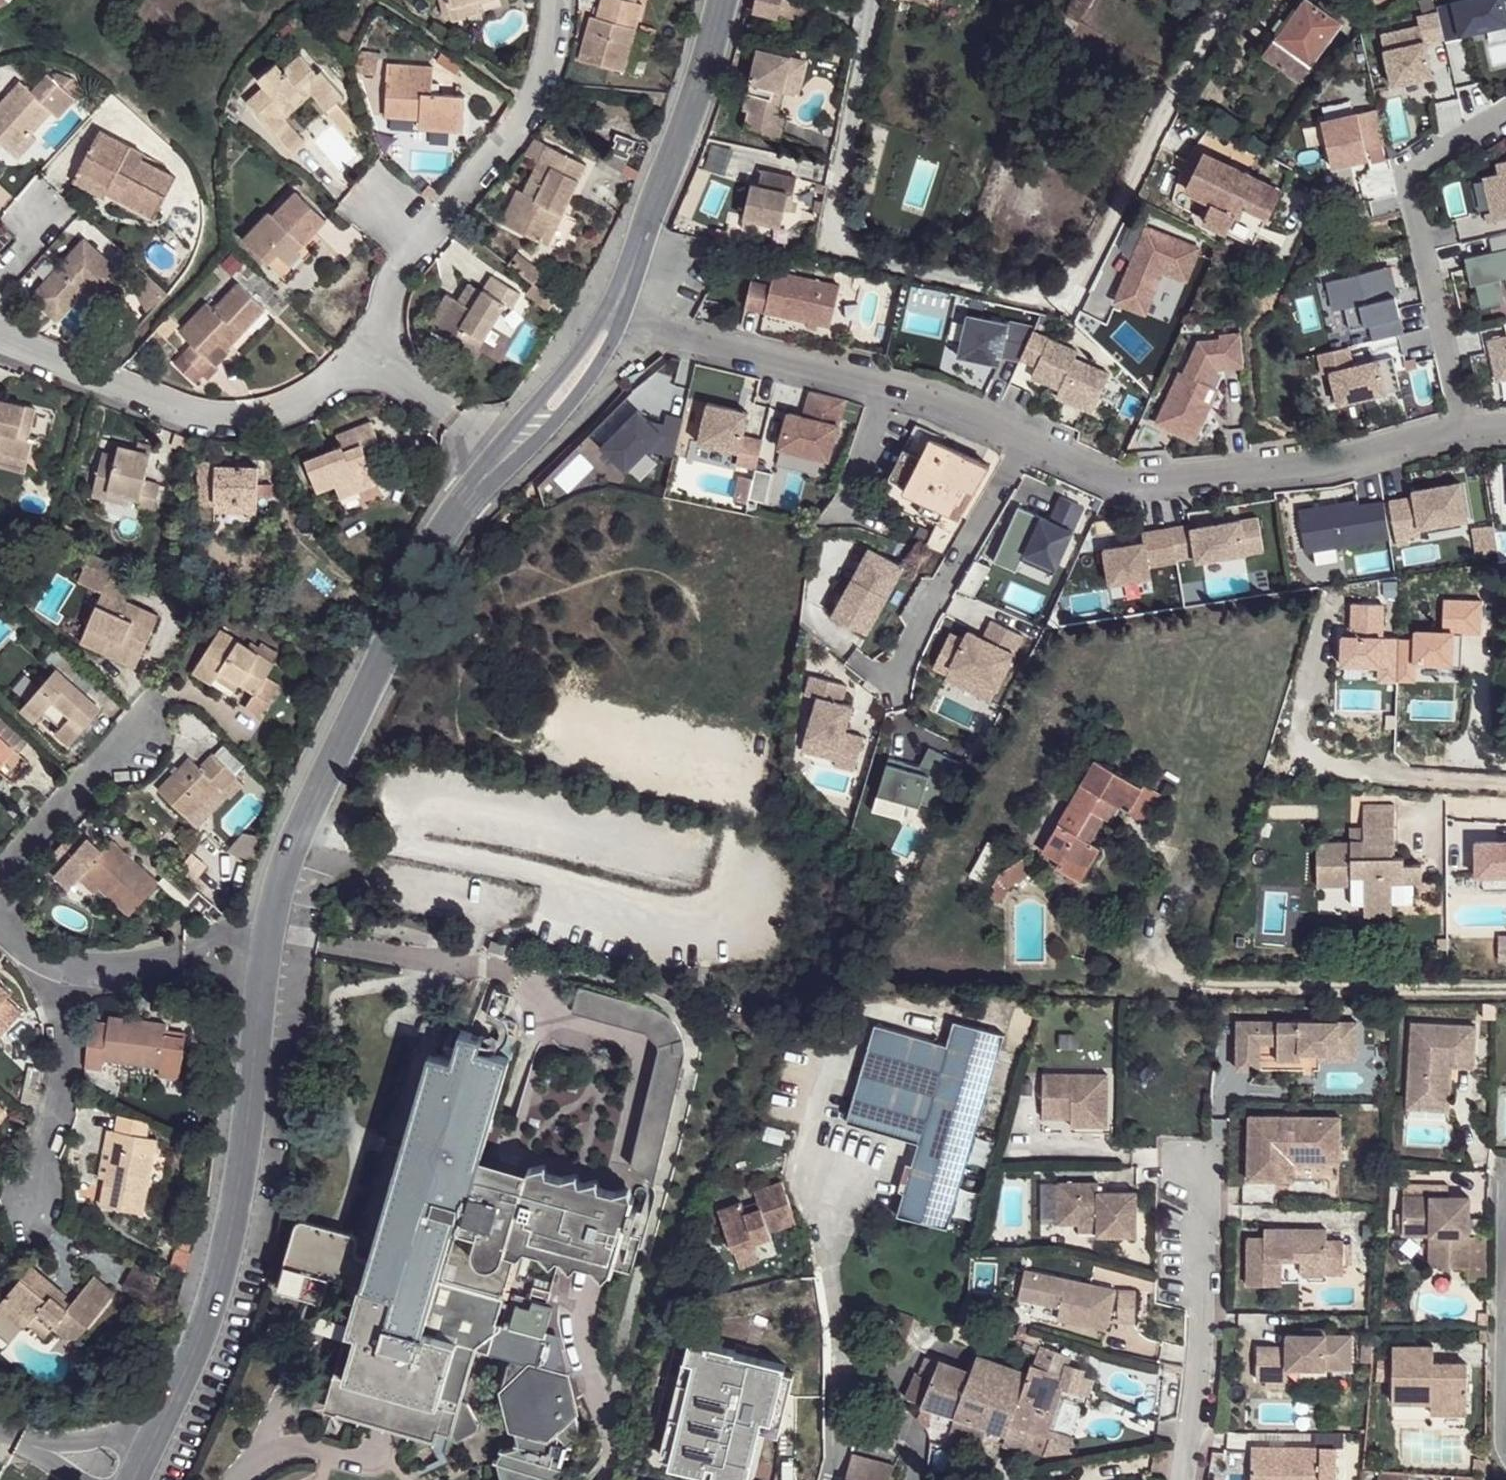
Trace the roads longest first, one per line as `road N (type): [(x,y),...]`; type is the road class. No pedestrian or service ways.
road 1 (residential): [(133,1479),(225,1268),(267,945)]
road 2 (residential): [(267,945),(303,822),(466,497),(503,460)]
road 3 (residential): [(1027,438),(1133,479),(1290,466),(1470,432)]
road 4 (residential): [(614,313),(874,378),(1027,438)]
road 5 (residential): [(368,342),(324,390),(259,416),(224,420),(0,336)]
road 6 (residential): [(368,342),(414,241),(526,104),(540,74),(551,0)]
road 7 (residential): [(1470,432),(1405,174),(1505,114)]
road 8 (residential): [(614,313),(701,81),(723,0)]
road 9 (residential): [(1027,438),(892,679)]
road 10 (residential): [(29,1232),(26,1184),(69,1039),(73,967)]
road 11 (residential): [(0,875),(150,714)]
road 12 (residential): [(73,967),(267,945)]
road 13 (residential): [(503,460),(562,413),(612,342),(614,313)]
road 14 (residential): [(614,313),(601,318),(503,460)]
road 15 (residential): [(503,460),(368,342)]
road 16 (residential): [(122,1479),(0,1435)]

